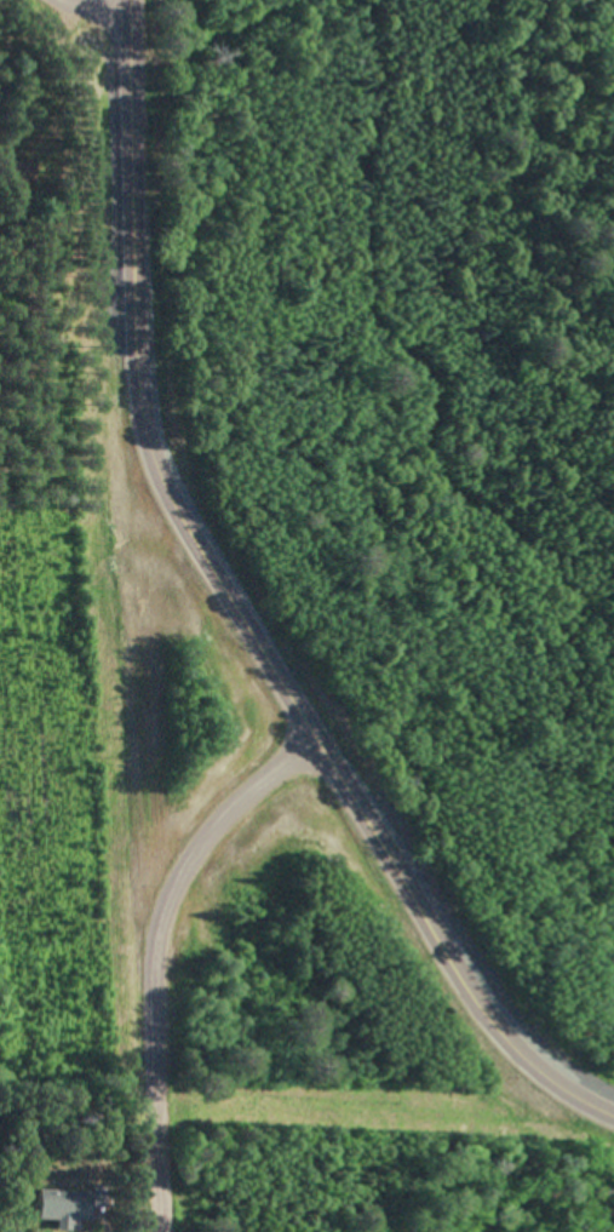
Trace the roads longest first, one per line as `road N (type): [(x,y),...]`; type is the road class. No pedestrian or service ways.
road 1 (secondary): [(613,1115),(507,1036),(161,482),(136,348),(127,0)]
road 2 (residential): [(136,348),(162,1231)]

